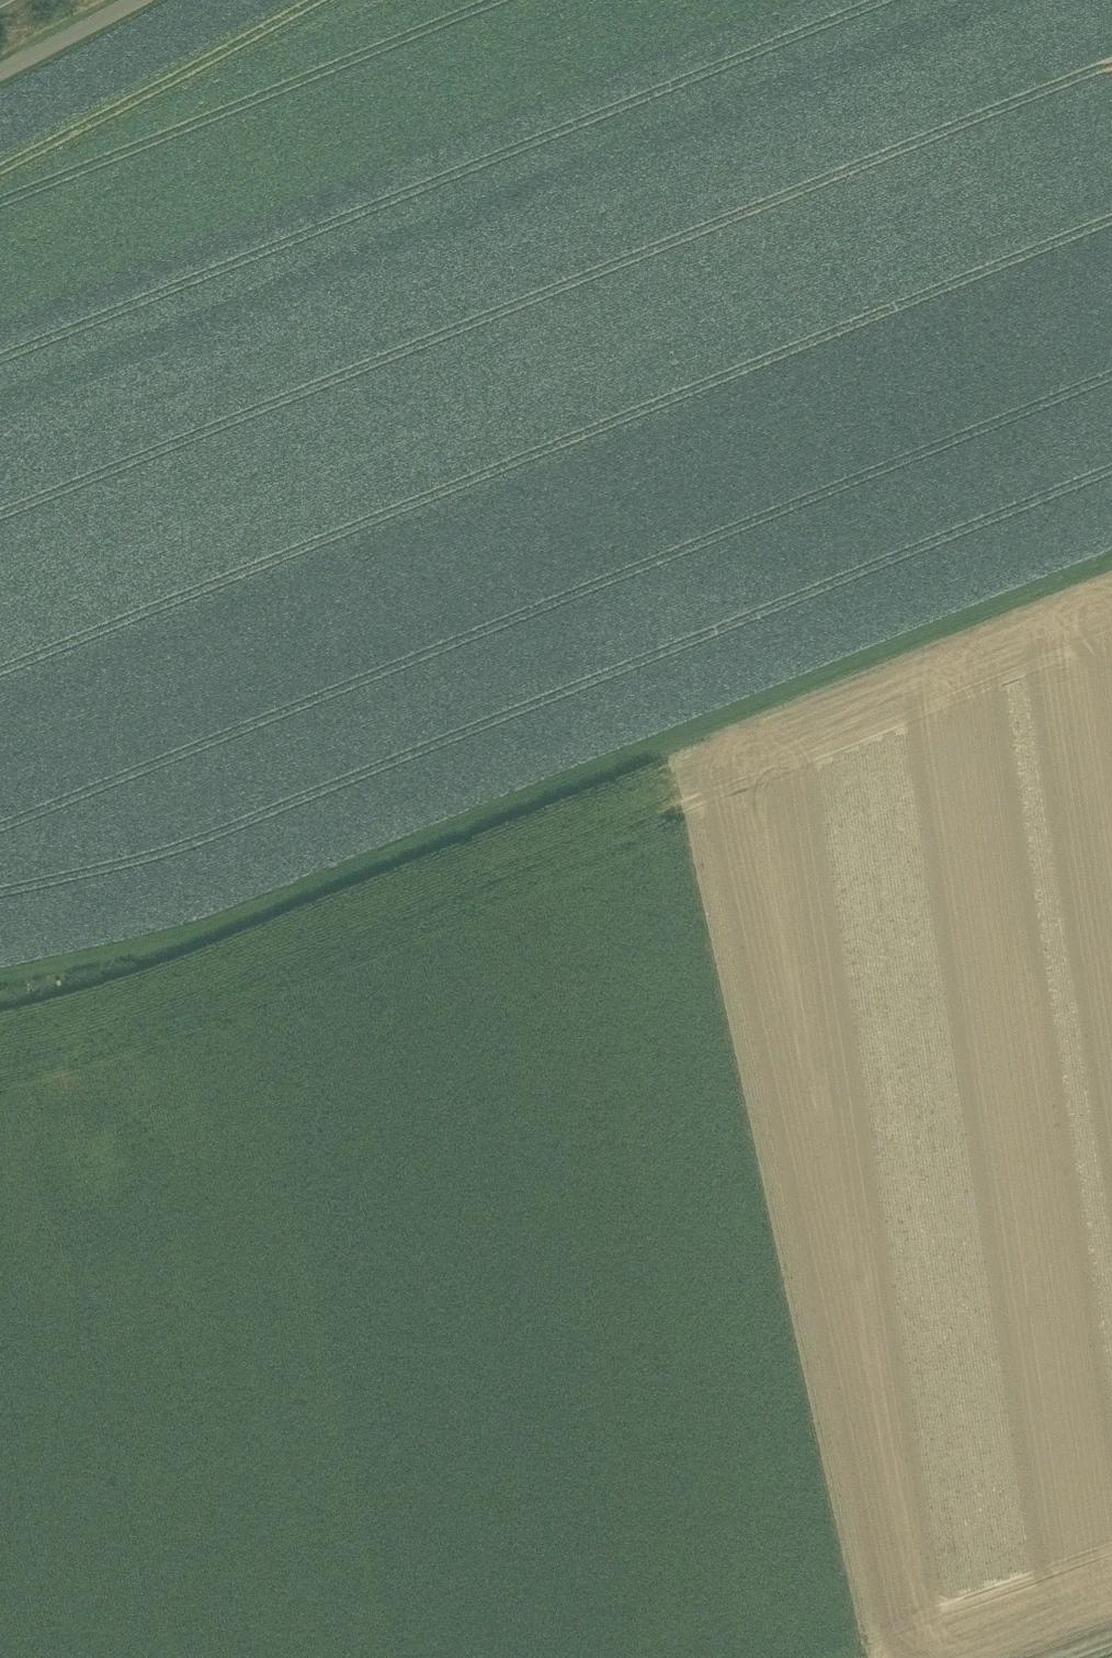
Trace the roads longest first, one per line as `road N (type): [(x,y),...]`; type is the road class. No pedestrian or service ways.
road 1 (track): [(1111,561),(217,925),(0,979)]
road 2 (track): [(142,0),(0,74)]

